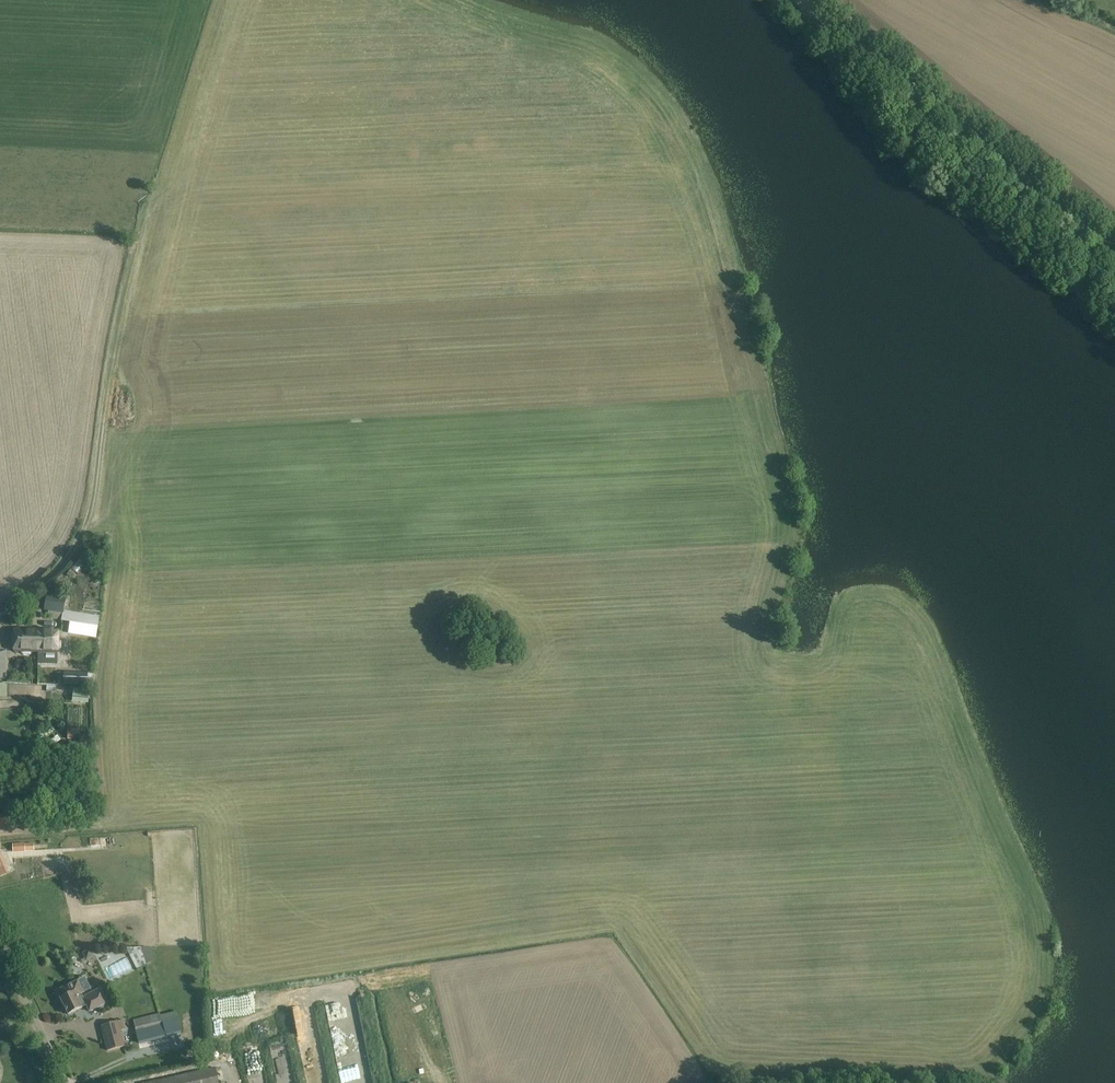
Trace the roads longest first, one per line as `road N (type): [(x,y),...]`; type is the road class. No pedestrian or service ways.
road 1 (unclassified): [(0,611),(36,589),(81,536),(143,217)]
road 2 (tertiary): [(1114,253),(802,0)]
road 3 (unclassified): [(66,1082),(0,947)]

